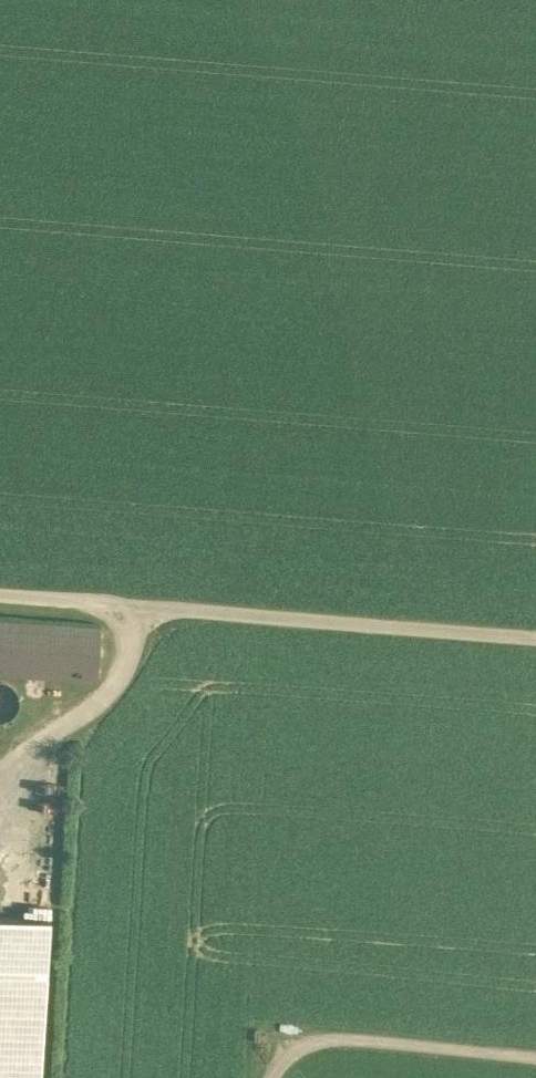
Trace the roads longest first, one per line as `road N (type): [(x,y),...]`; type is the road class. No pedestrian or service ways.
road 1 (track): [(0,596),(535,640)]
road 2 (track): [(535,1077),(296,1048),(290,1077)]
road 3 (track): [(141,608),(112,687),(89,712),(0,769)]

